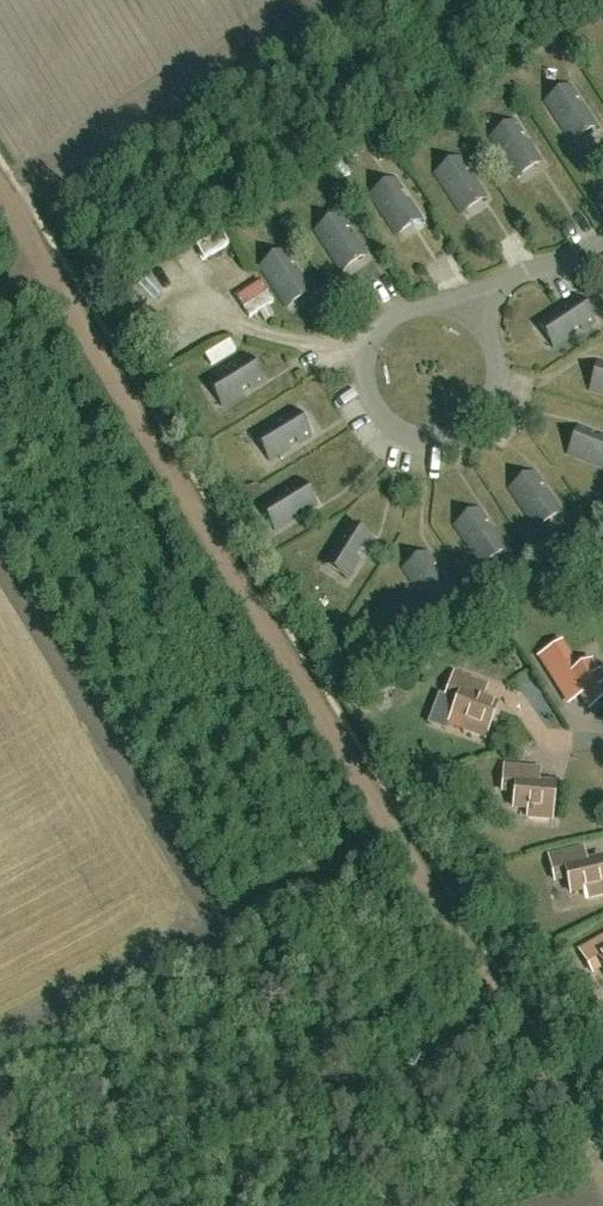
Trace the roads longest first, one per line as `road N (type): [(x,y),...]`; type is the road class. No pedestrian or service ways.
road 1 (track): [(602,1177),(0,206)]

